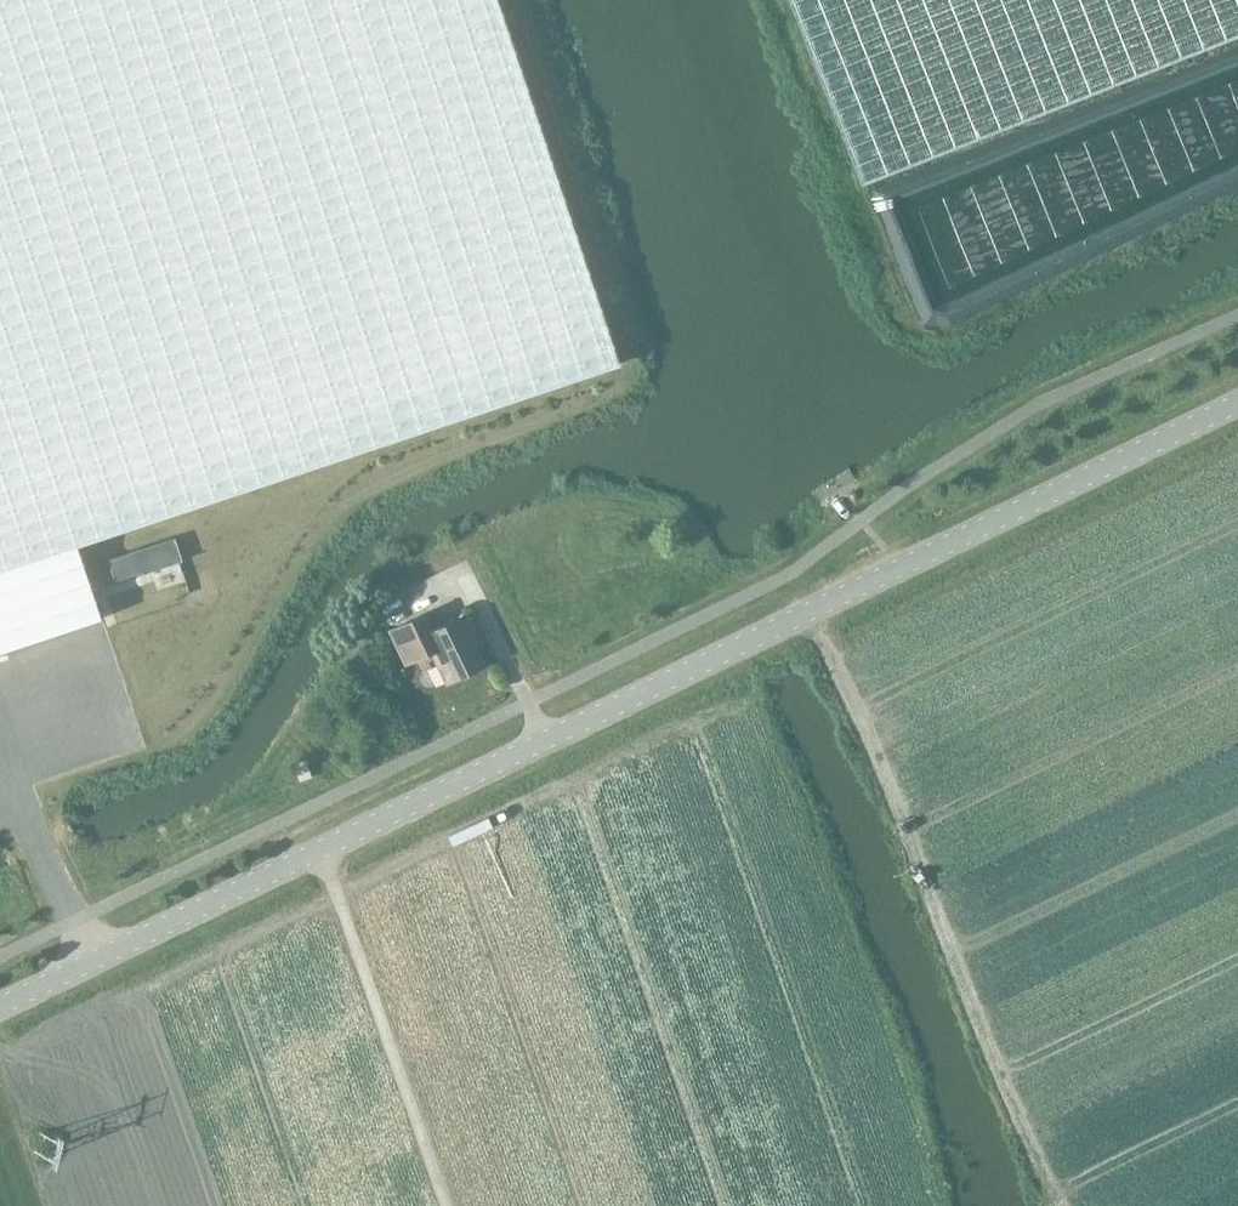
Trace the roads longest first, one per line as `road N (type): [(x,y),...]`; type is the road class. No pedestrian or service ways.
road 1 (unclassified): [(0,1006),(1237,402)]

